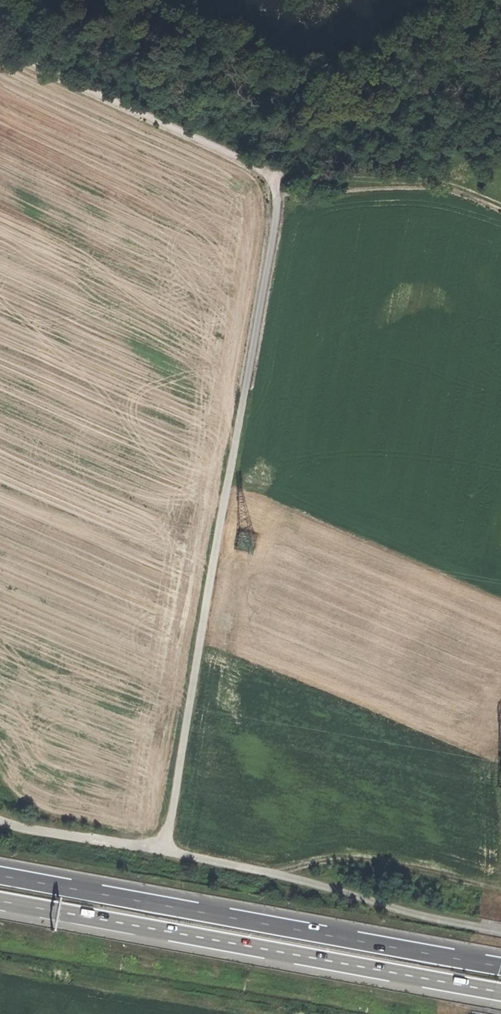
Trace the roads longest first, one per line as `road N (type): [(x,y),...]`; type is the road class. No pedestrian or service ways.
road 1 (track): [(169,845),(278,177),(0,36)]
road 2 (trunk): [(0,901),(500,993)]
road 3 (trunk): [(500,965),(0,874)]
road 4 (track): [(270,873),(335,863),(500,889)]
road 5 (track): [(278,177),(433,183),(500,208)]
road 6 (track): [(0,822),(136,847),(169,845)]

